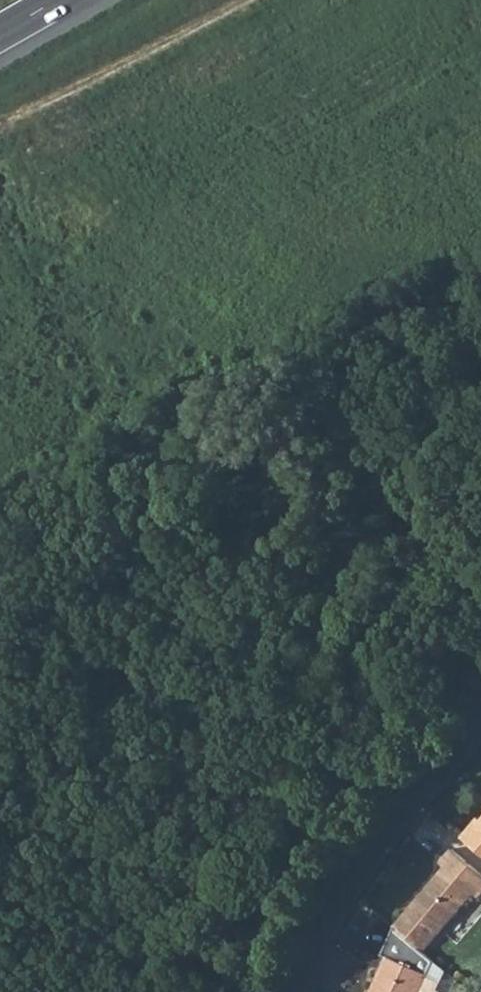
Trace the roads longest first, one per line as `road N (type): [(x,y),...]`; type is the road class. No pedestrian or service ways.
road 1 (residential): [(480,717),(404,808),(329,918),(292,991)]
road 2 (track): [(238,0),(0,123)]

